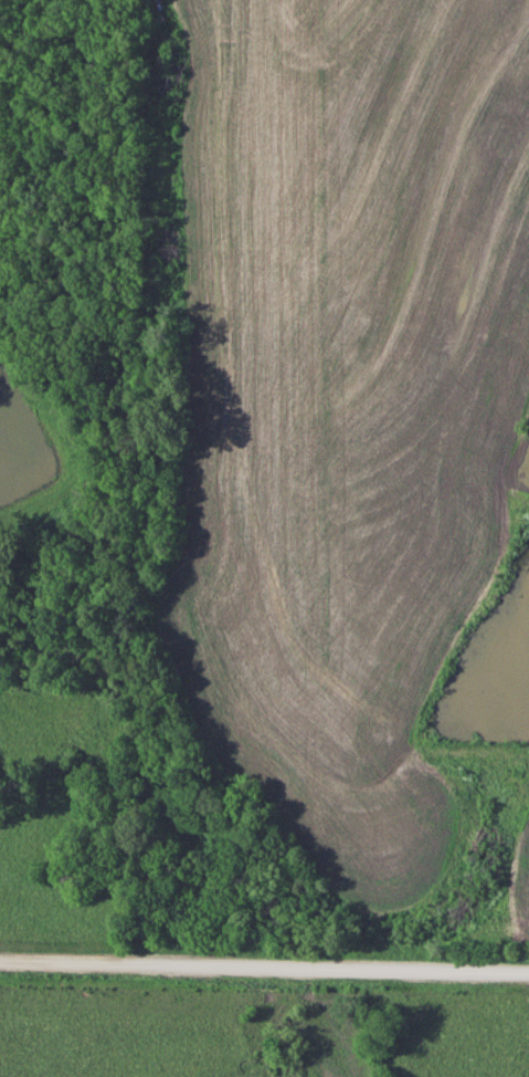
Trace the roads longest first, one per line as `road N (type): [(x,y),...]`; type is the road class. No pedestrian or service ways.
road 1 (residential): [(0,960),(528,966)]

